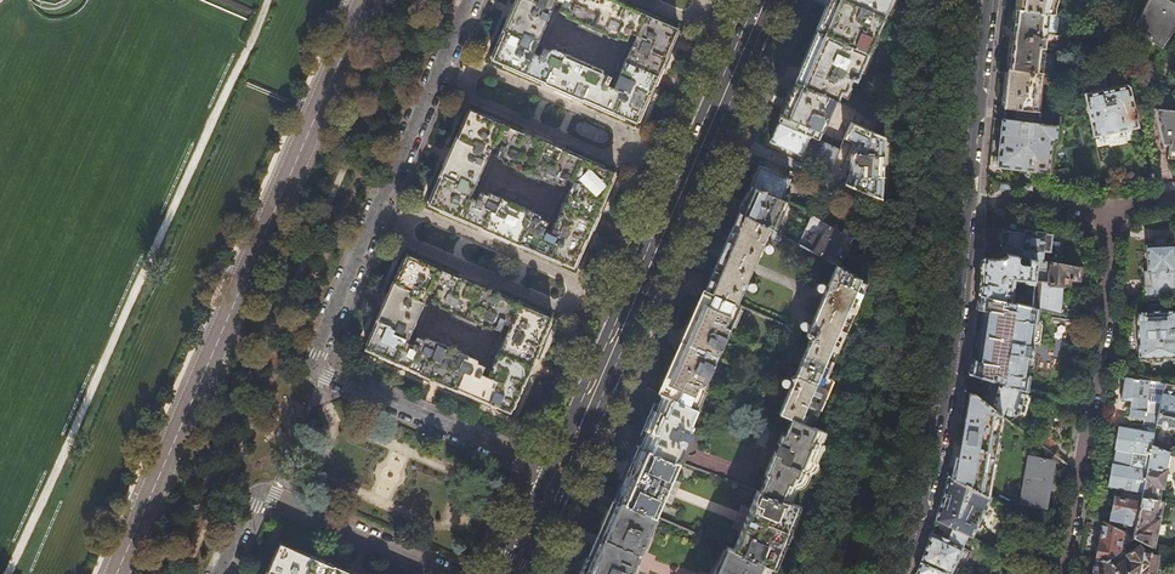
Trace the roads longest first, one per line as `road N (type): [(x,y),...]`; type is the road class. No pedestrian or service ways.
road 1 (residential): [(557,477),(312,371),(469,0)]
road 2 (track): [(268,0),(8,573)]
road 3 (unclassified): [(116,573),(365,0)]
road 4 (tertiary): [(993,0),(956,342),(935,459),(897,573)]
road 5 (primary): [(557,477),(765,0)]
road 6 (residential): [(1061,573),(1103,339),(1109,213)]
road 7 (residential): [(221,573),(259,489),(455,573)]

